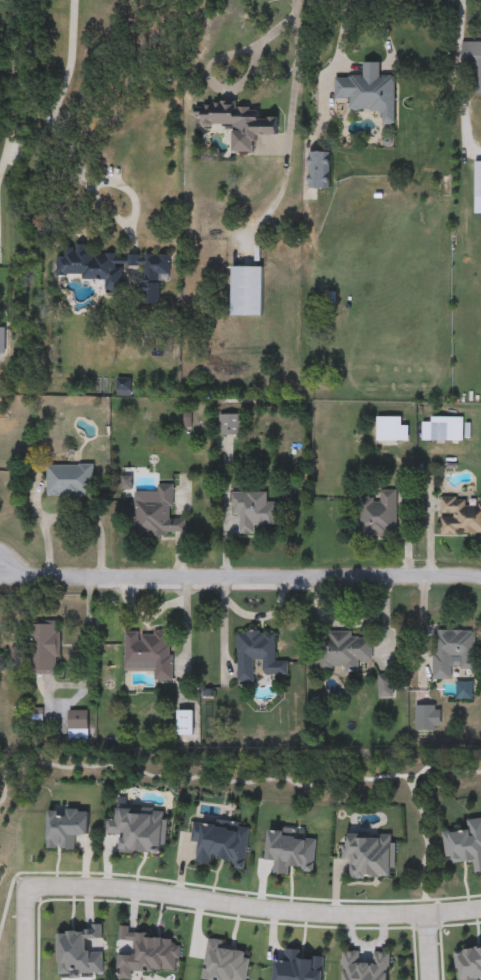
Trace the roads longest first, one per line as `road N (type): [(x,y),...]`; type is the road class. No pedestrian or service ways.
road 1 (residential): [(480,581),(55,577),(0,562)]
road 2 (residential): [(480,909),(326,915),(95,886),(31,891)]

